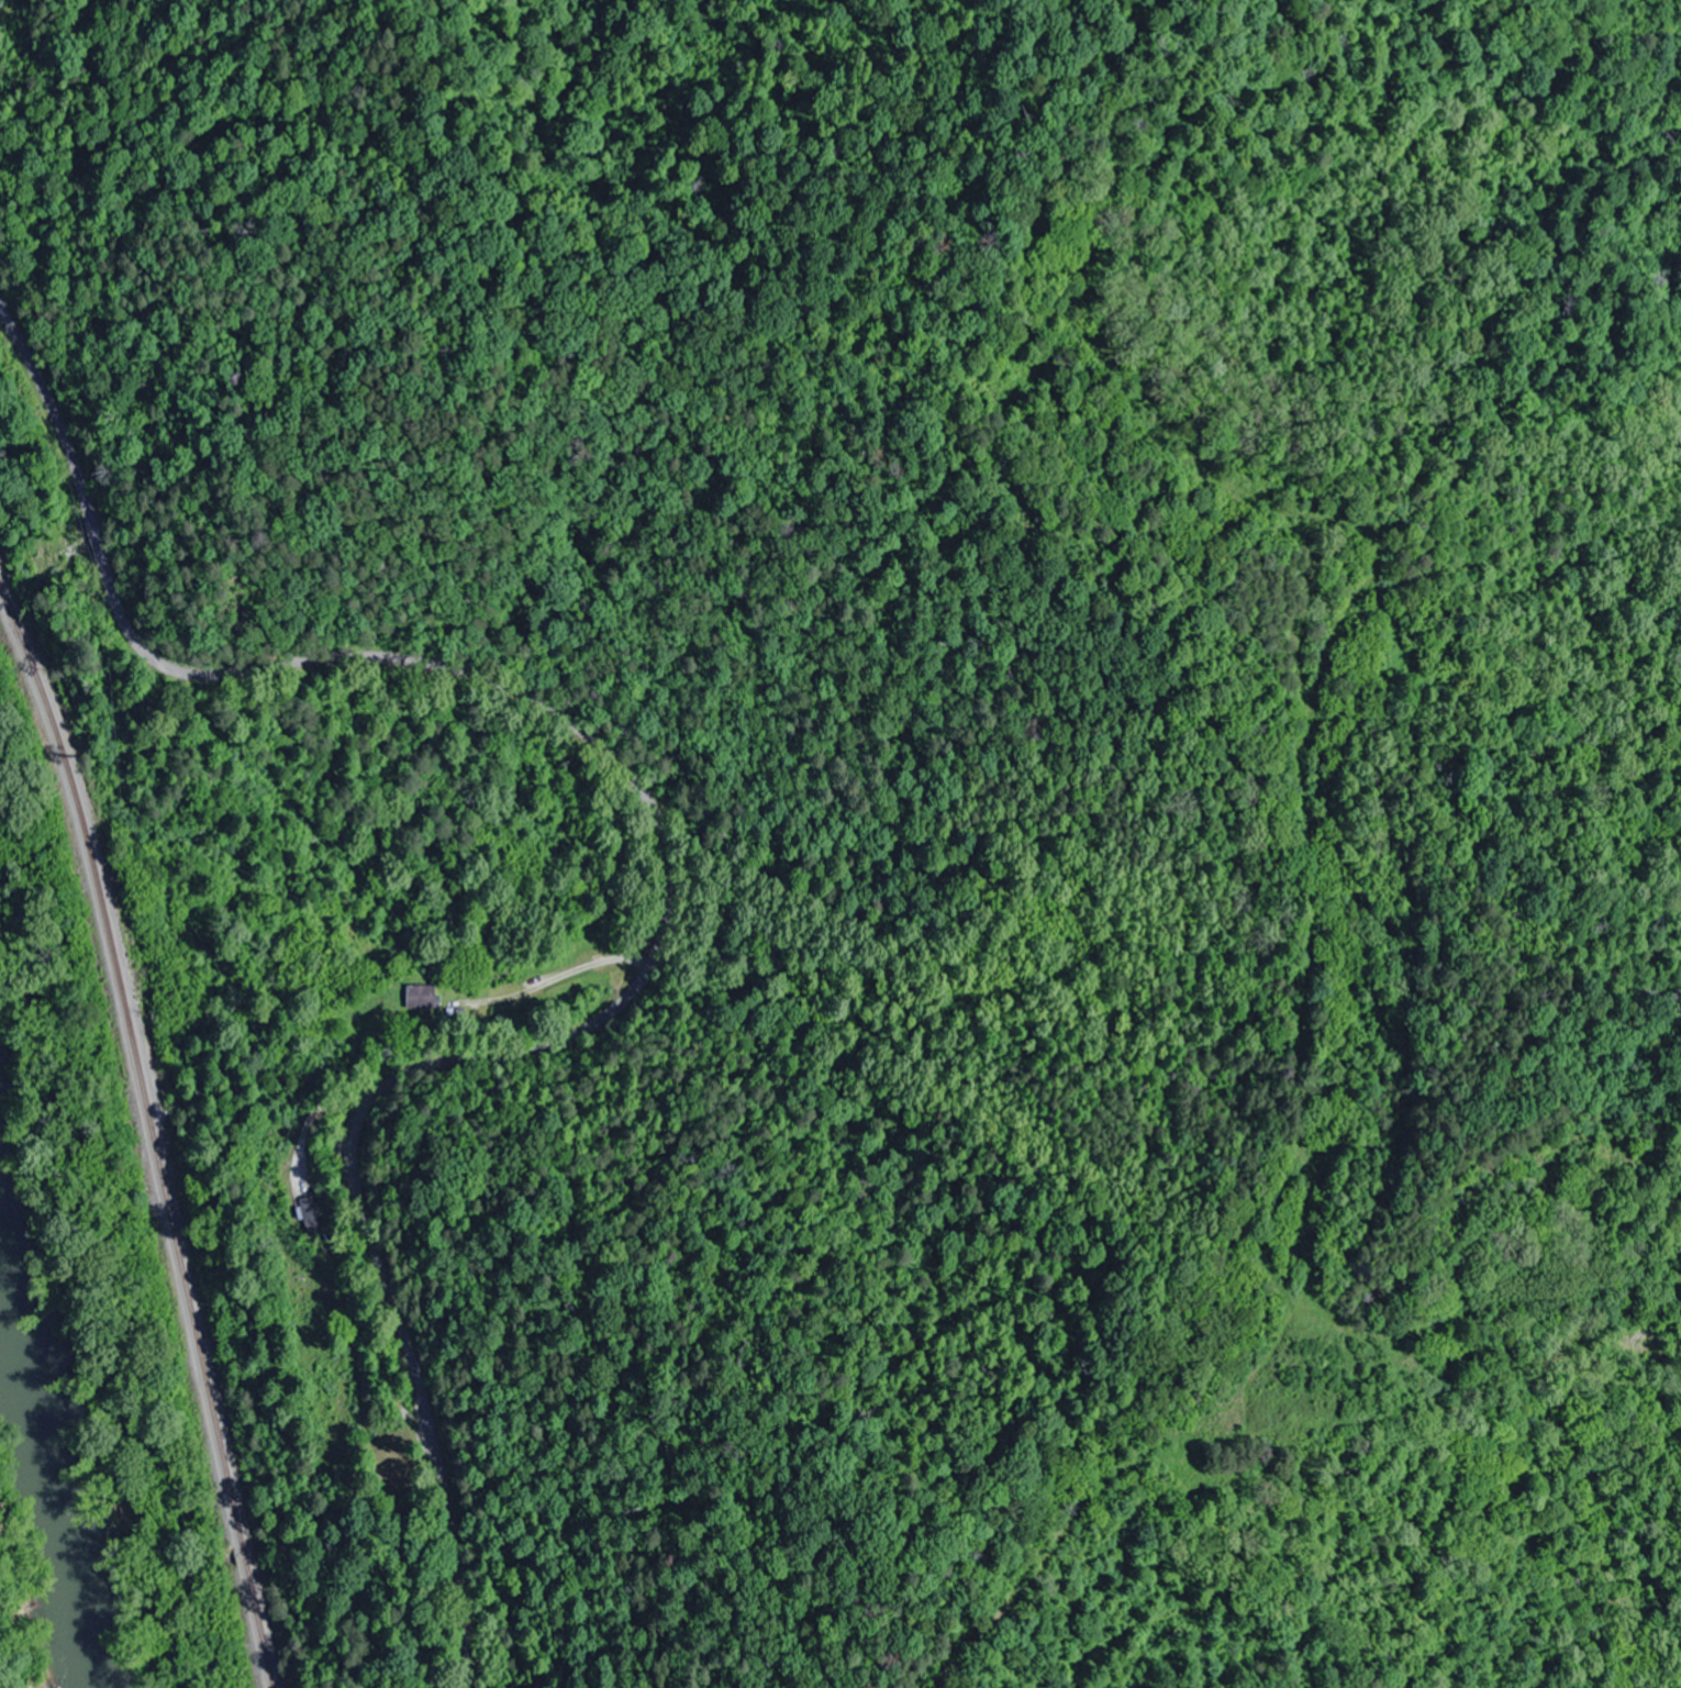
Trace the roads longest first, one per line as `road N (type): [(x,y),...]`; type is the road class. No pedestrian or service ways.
road 1 (residential): [(0,316),(63,443),(114,615),(138,655),(198,681),(368,665),(488,687),(590,745),(631,786),(659,833),(667,924),(634,1003),(617,1021),(578,1050),(420,1078),(369,1111),(356,1144),(359,1207),(435,1473),(469,1687)]
road 2 (residential): [(1322,1687),(1170,1420),(1534,843)]

